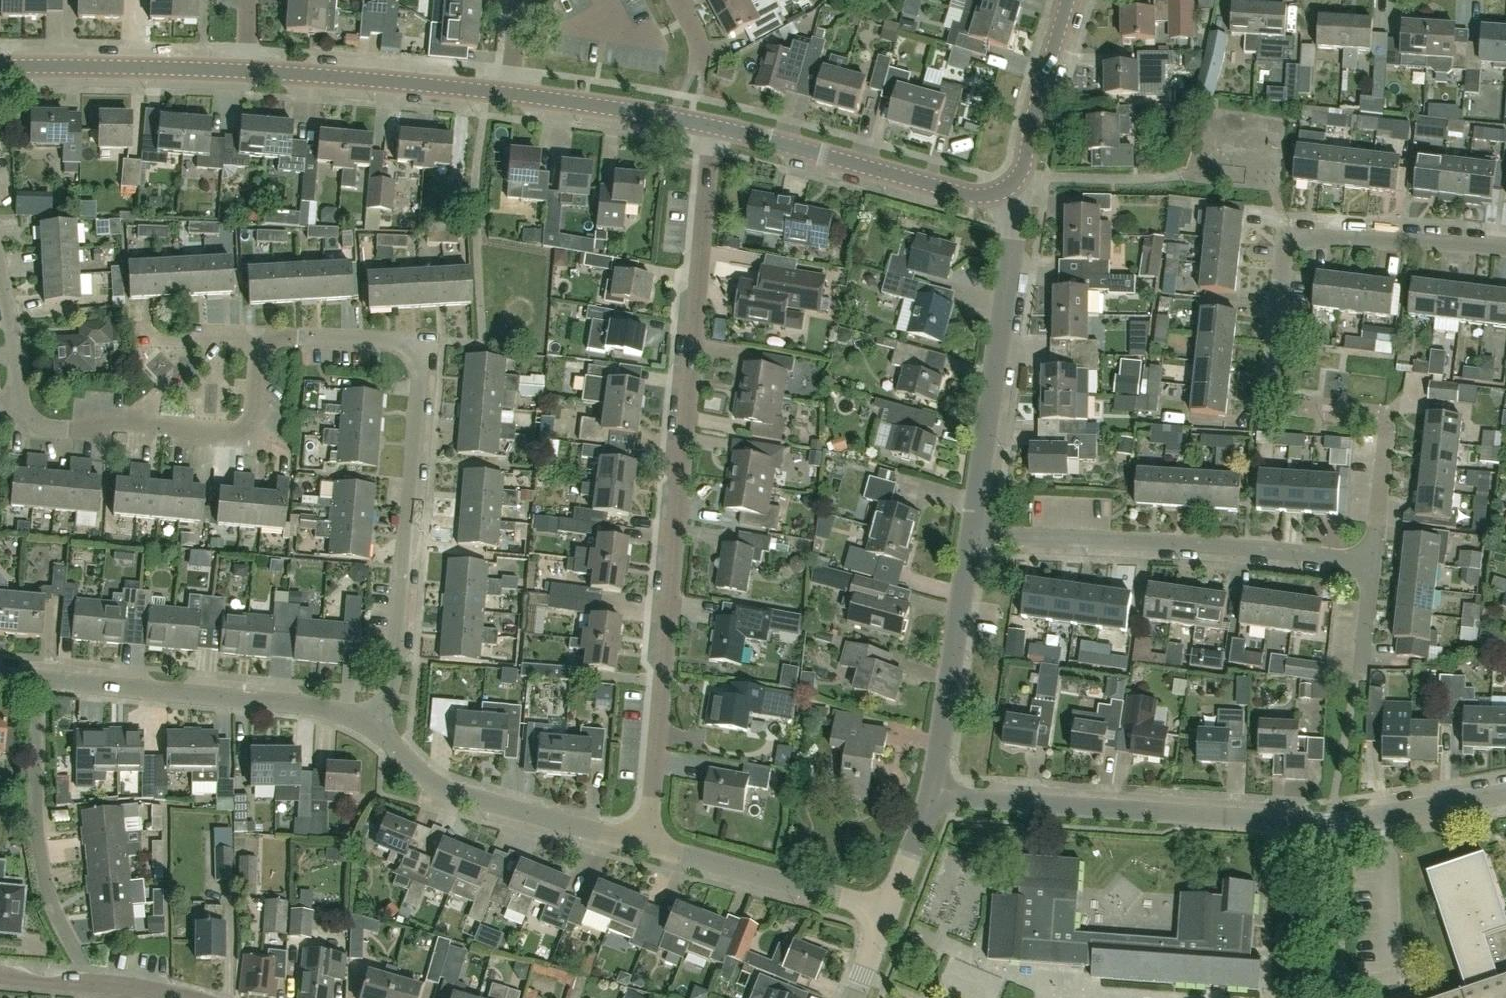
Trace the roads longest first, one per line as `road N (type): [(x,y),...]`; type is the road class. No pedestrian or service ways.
road 1 (residential): [(646,853),(712,126)]
road 2 (residential): [(1505,793),(1333,822),(935,797)]
road 3 (residential): [(367,727),(391,675),(416,350),(402,340),(261,339)]
road 4 (residential): [(1367,566),(1264,552),(970,538)]
road 5 (residential): [(970,538),(1012,252),(1007,191)]
road 6 (residential): [(367,727),(334,715),(32,682)]
road 7 (residential): [(21,400),(27,419),(42,428),(116,421),(239,434),(255,418),(261,339)]
road 8 (residential): [(1273,334),(1284,233),(1505,254)]
road 9 (residential): [(646,853),(439,794),(367,727)]
road 10 (residential): [(86,982),(35,850),(32,682)]
road 11 (residential): [(712,126),(980,198),(1007,191)]
road 12 (residential): [(247,74),(509,92)]
road 13 (residential): [(935,797),(970,538)]
road 14 (residential): [(0,69),(247,74)]
road 15 (residential): [(886,910),(646,853)]
road 16 (residential): [(509,92),(712,126)]
road 17 (residential): [(1007,191),(1019,175),(1067,0)]
road 18 (residential): [(1367,566),(1387,410)]
road 19 (residential): [(21,400),(0,275)]
road 20 (residential): [(886,910),(935,797)]

